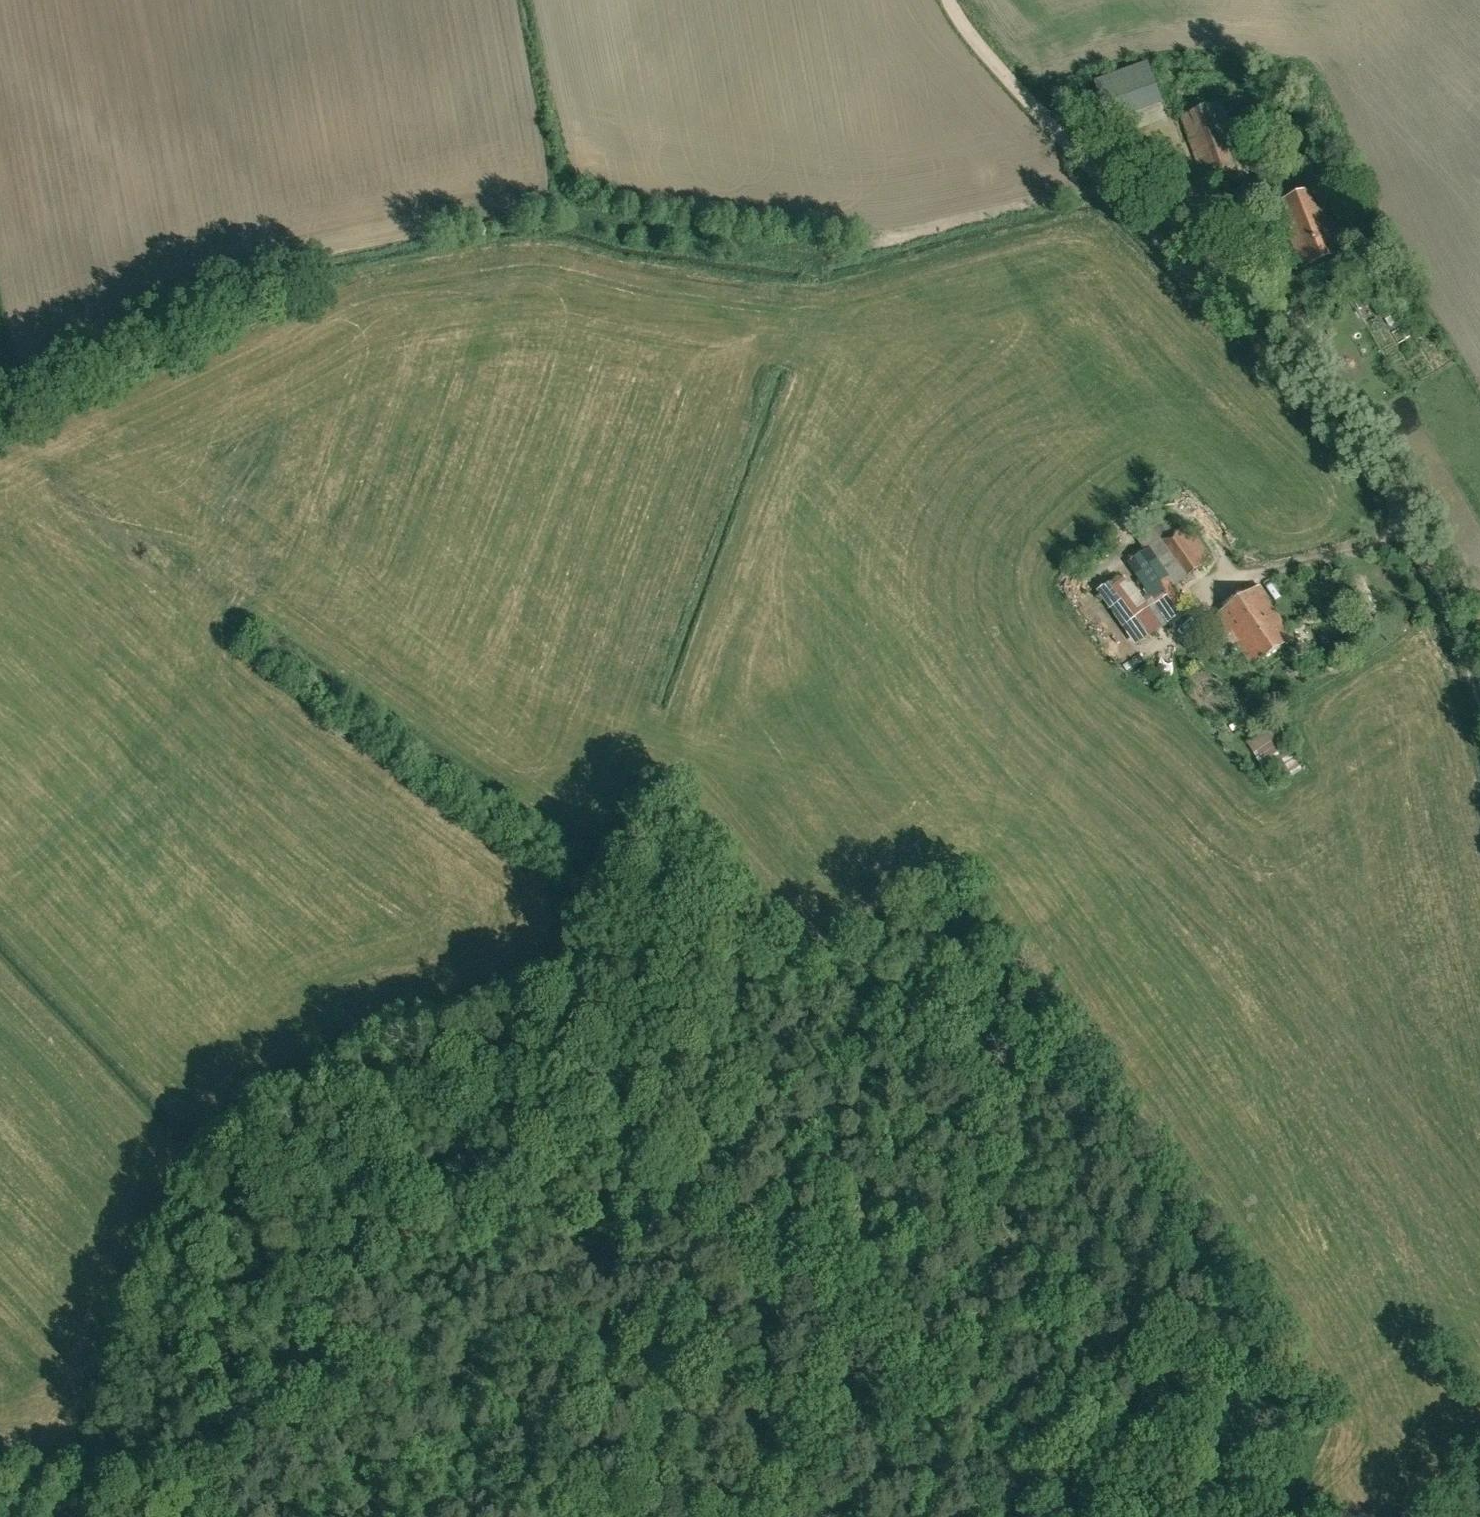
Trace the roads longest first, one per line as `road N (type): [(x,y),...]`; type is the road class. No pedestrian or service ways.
road 1 (track): [(950,0),(1013,80),(1324,415),(1408,524),(1368,546),(1230,582),(1187,626),(1141,653)]
road 2 (track): [(1408,524),(1479,697)]

